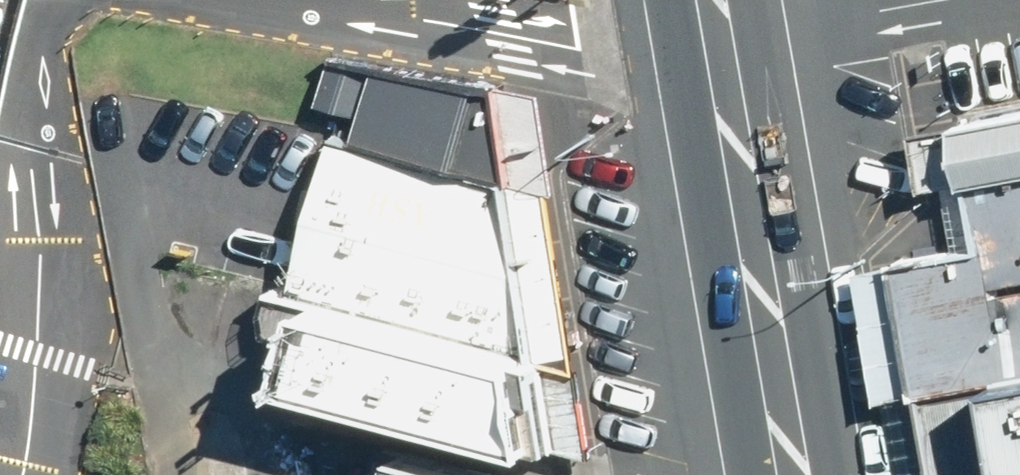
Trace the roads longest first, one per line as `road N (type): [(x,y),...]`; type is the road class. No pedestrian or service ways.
road 1 (secondary): [(716,0),(798,474)]

